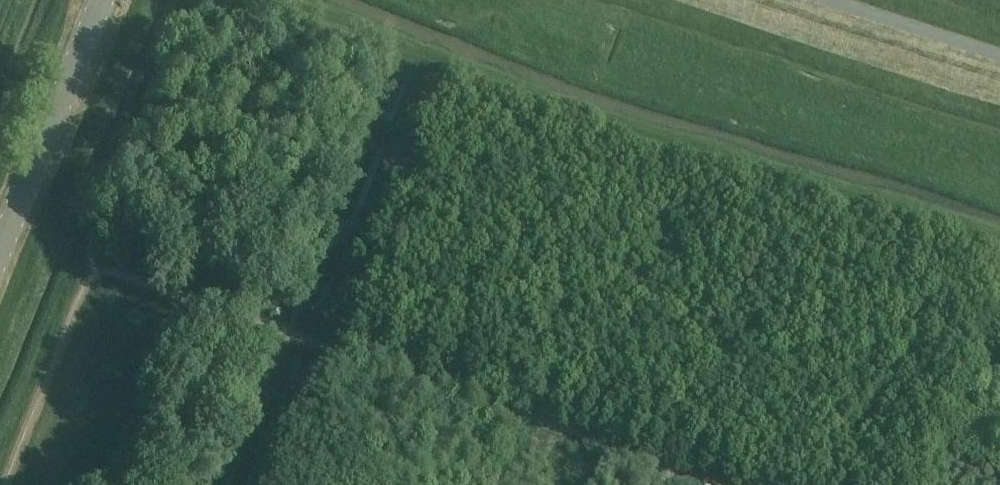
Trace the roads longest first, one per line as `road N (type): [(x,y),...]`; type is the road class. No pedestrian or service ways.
road 1 (tertiary): [(0,244),(103,0)]

